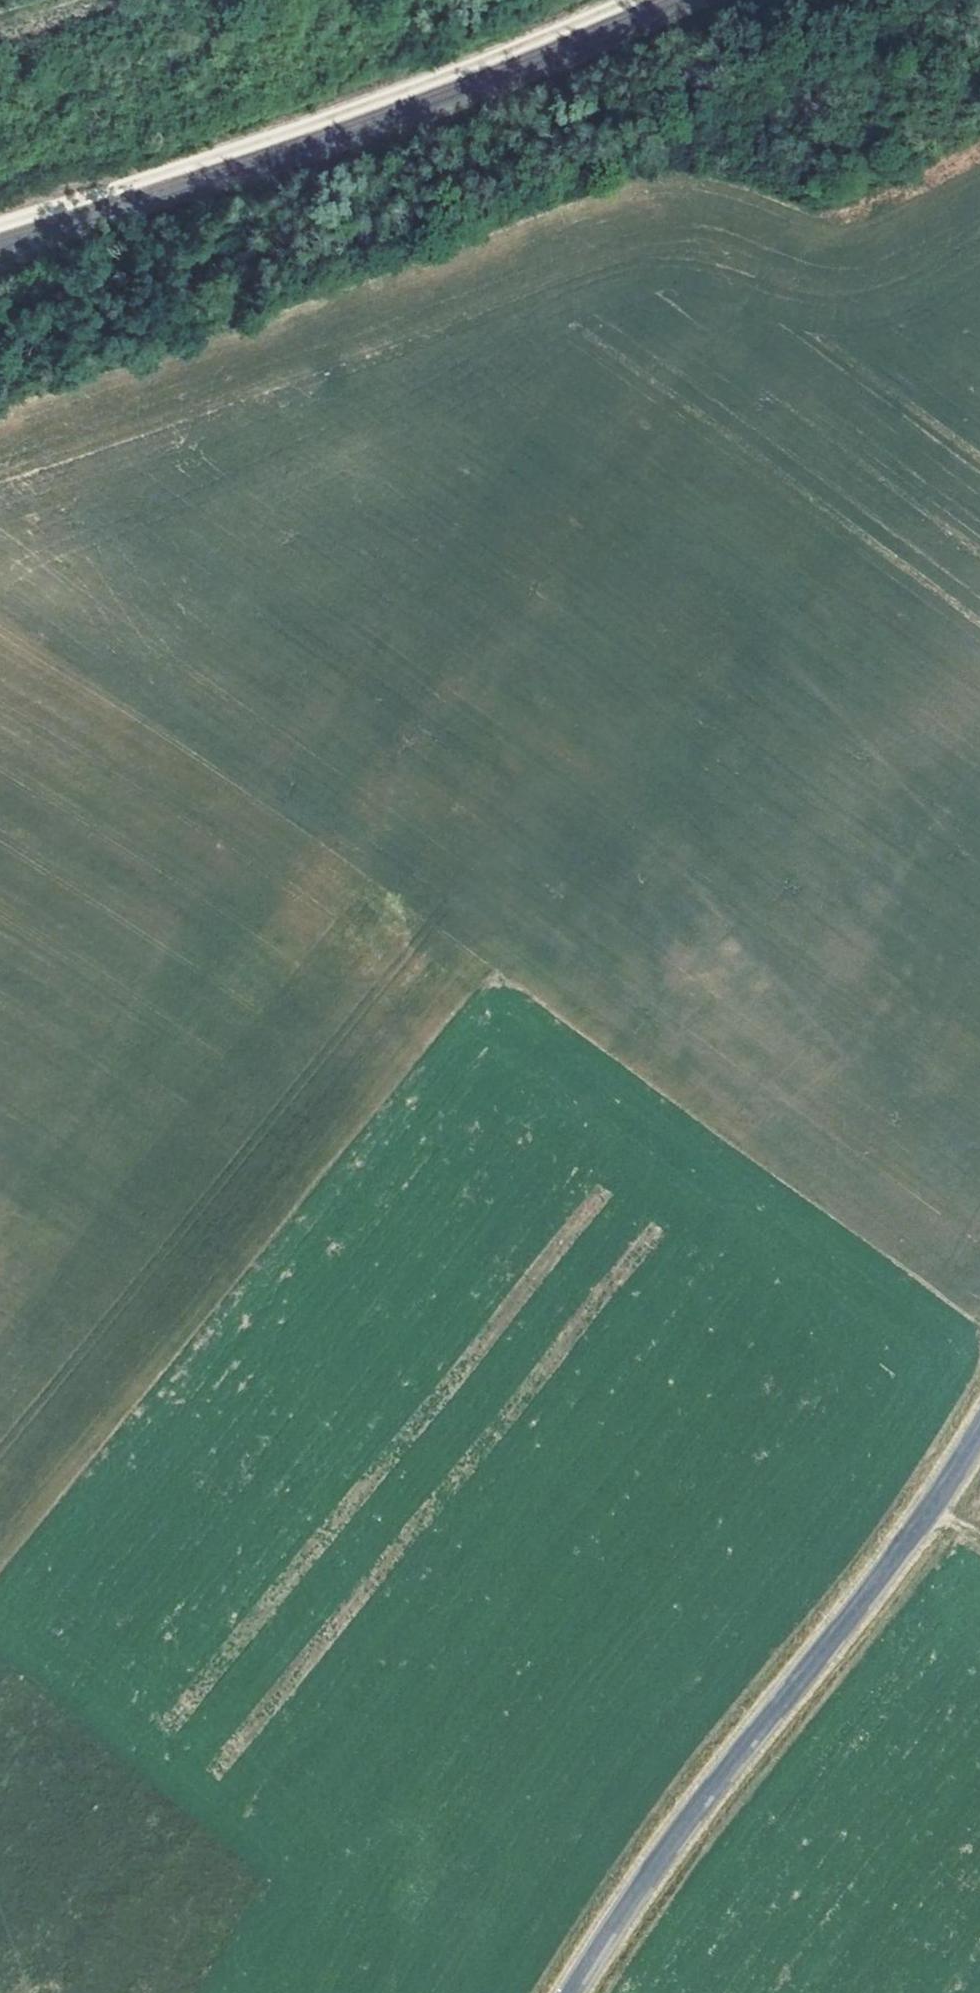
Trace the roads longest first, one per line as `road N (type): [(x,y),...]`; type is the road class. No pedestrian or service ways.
road 1 (tertiary): [(569,1992),(660,1857),(979,1433)]

